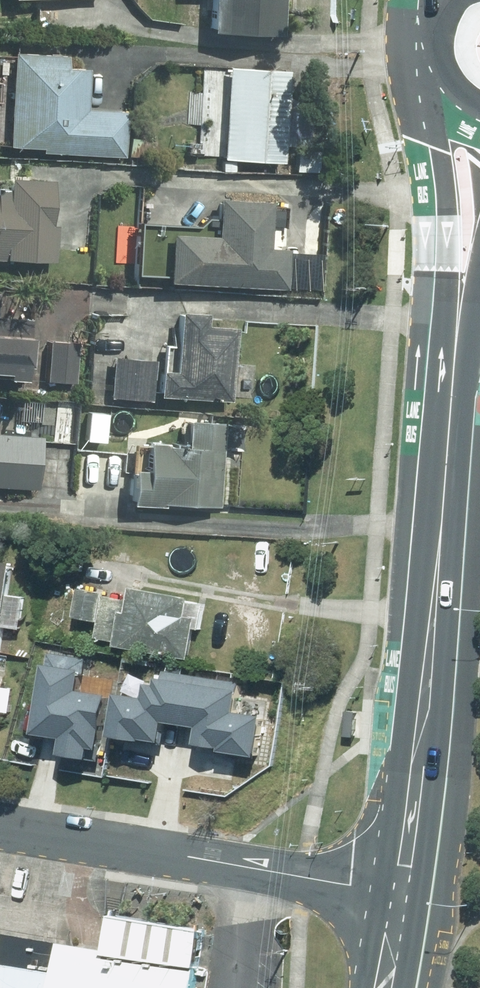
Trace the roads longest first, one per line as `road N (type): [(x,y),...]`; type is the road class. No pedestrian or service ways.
road 1 (primary): [(405,895),(425,751),(447,389)]
road 2 (residential): [(405,895),(0,829)]
road 3 (primary): [(447,389),(417,76)]
road 4 (primary): [(479,230),(447,389)]

